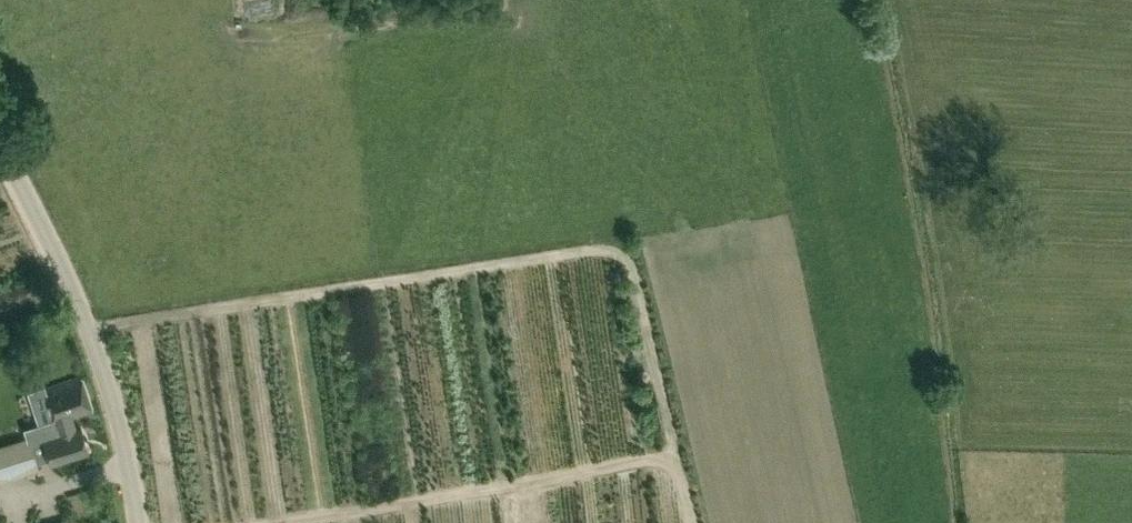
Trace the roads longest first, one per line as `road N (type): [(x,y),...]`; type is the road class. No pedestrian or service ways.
road 1 (unclassified): [(143,522),(109,388),(73,291),(0,147)]

